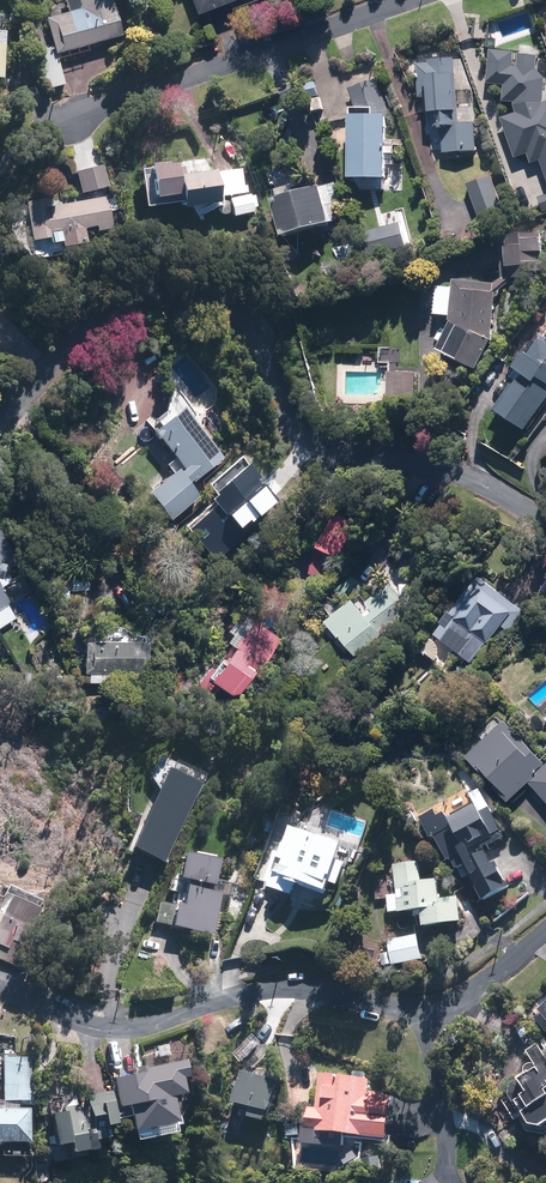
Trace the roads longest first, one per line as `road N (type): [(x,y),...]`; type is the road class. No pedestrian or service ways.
road 1 (residential): [(545,523),(463,473),(340,453),(306,435),(285,411),(254,335),(186,303),(142,302),(91,322),(0,415)]
road 2 (residential): [(0,989),(93,1025),(135,1025),(279,987),(424,1009)]
road 3 (residential): [(54,126),(407,0)]
road 4 (residential): [(444,1179),(424,1009)]
road 5 (residential): [(424,1009),(482,986),(545,931)]

